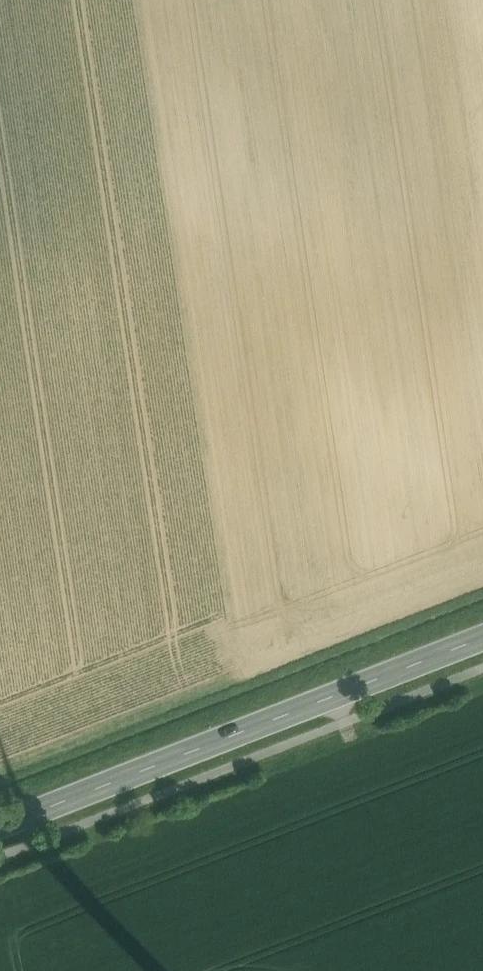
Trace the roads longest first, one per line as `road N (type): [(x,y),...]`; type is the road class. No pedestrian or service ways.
road 1 (secondary): [(482,639),(0,829)]

